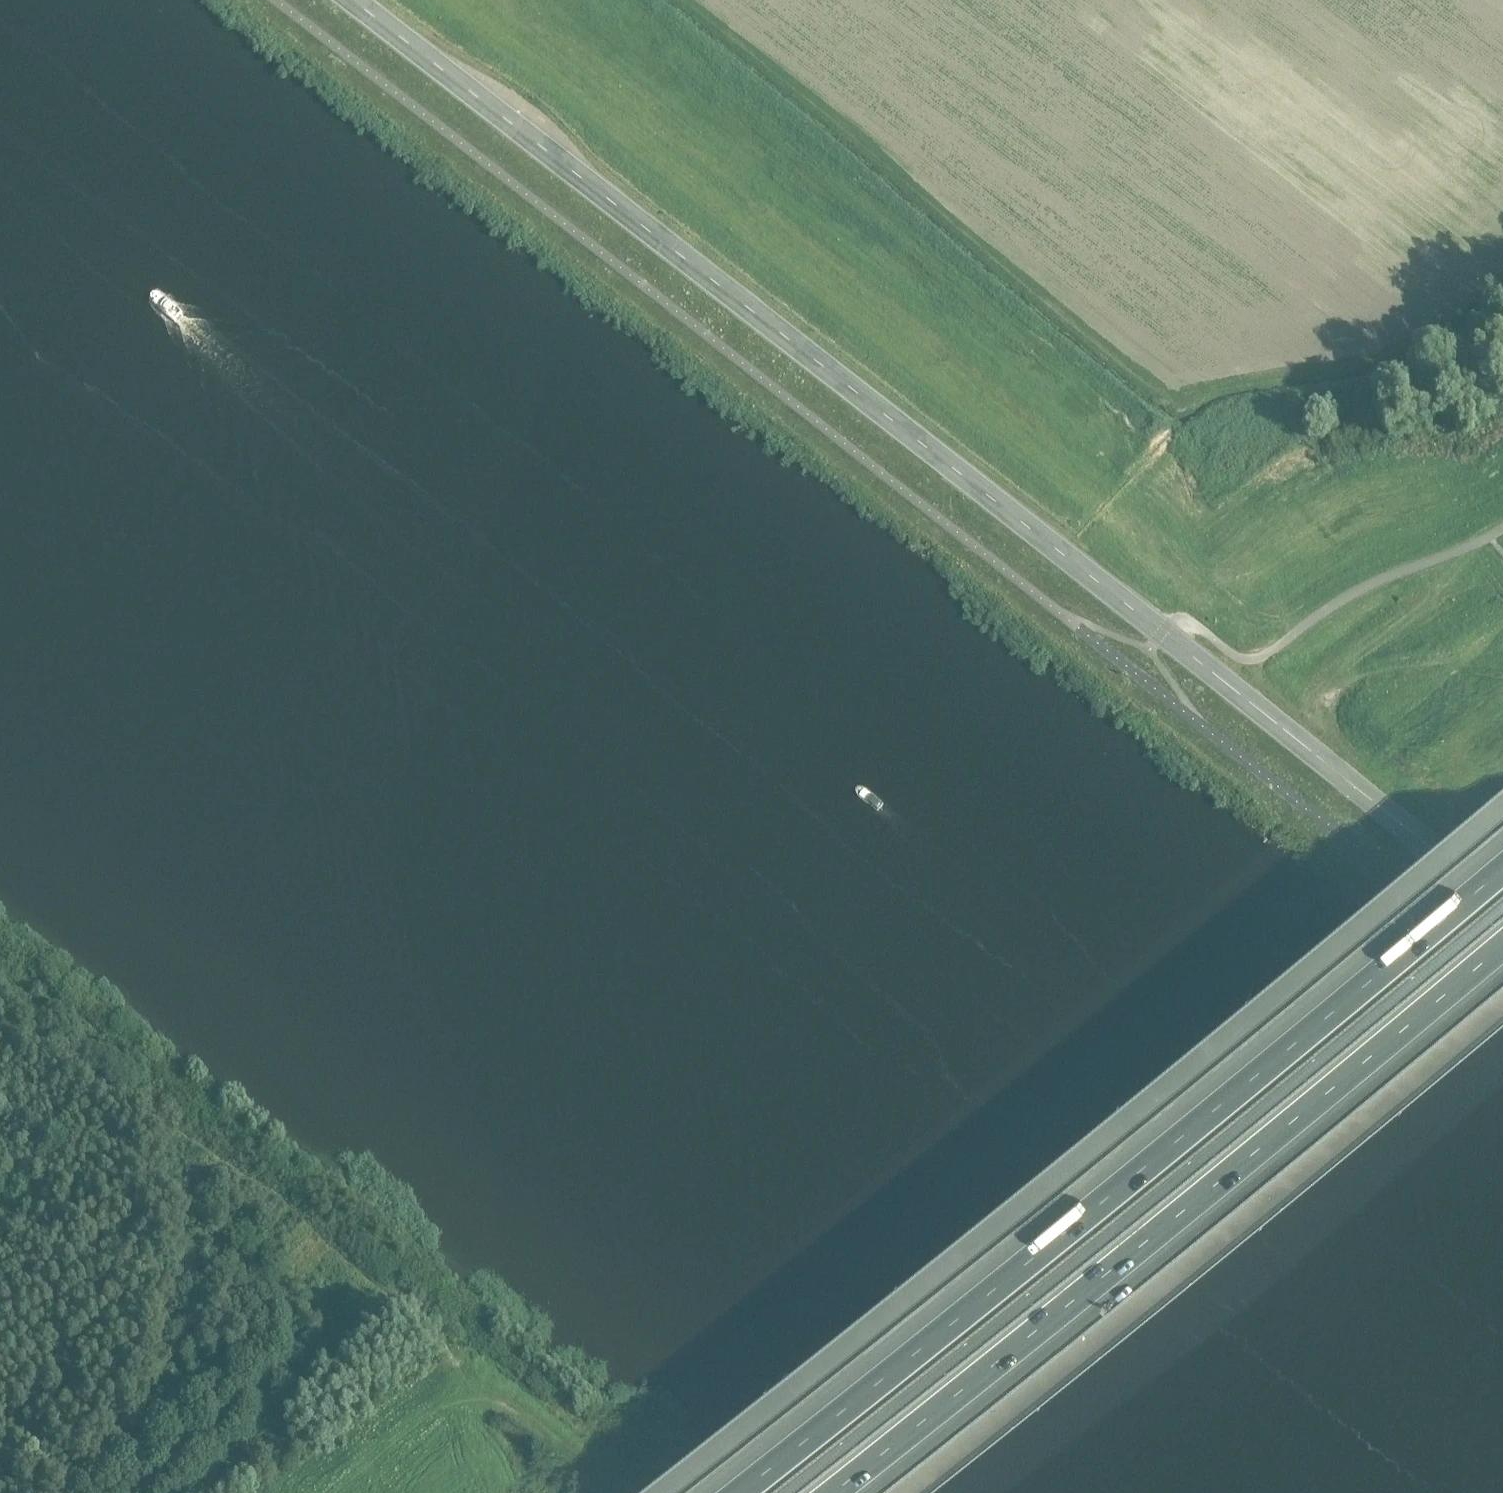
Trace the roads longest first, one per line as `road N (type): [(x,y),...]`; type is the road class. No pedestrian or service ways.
road 1 (tertiary): [(1502,906),(349,0)]
road 2 (unclassified): [(1502,808),(660,1492)]
road 3 (motorway): [(1502,867),(731,1492)]
road 4 (motorway): [(826,1492),(1502,943)]

